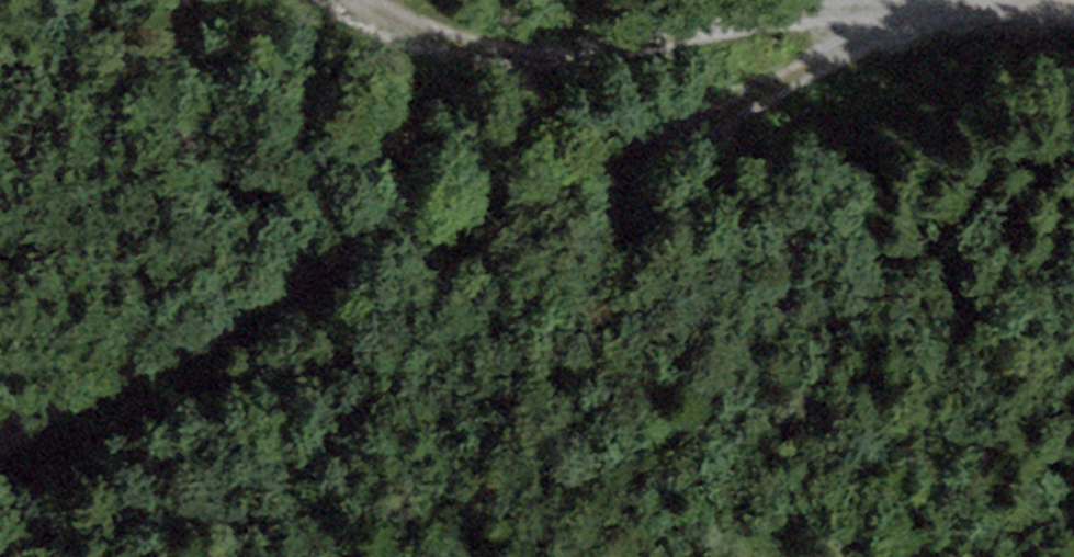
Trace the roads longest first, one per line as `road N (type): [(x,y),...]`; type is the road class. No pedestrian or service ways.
road 1 (track): [(901,20),(0,451)]
road 2 (track): [(375,0),(497,52),(901,20)]
road 3 (track): [(901,20),(1020,10),(1073,15)]

